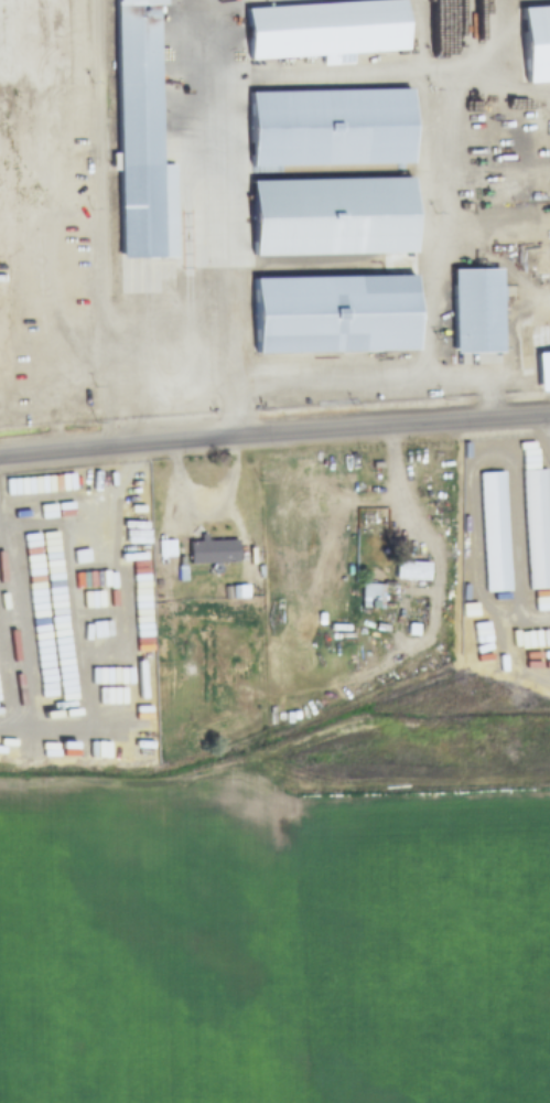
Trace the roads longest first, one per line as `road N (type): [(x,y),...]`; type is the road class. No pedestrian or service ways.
road 1 (track): [(0,786),(197,784),(327,806),(549,796)]
road 2 (tertiary): [(0,458),(549,416)]

